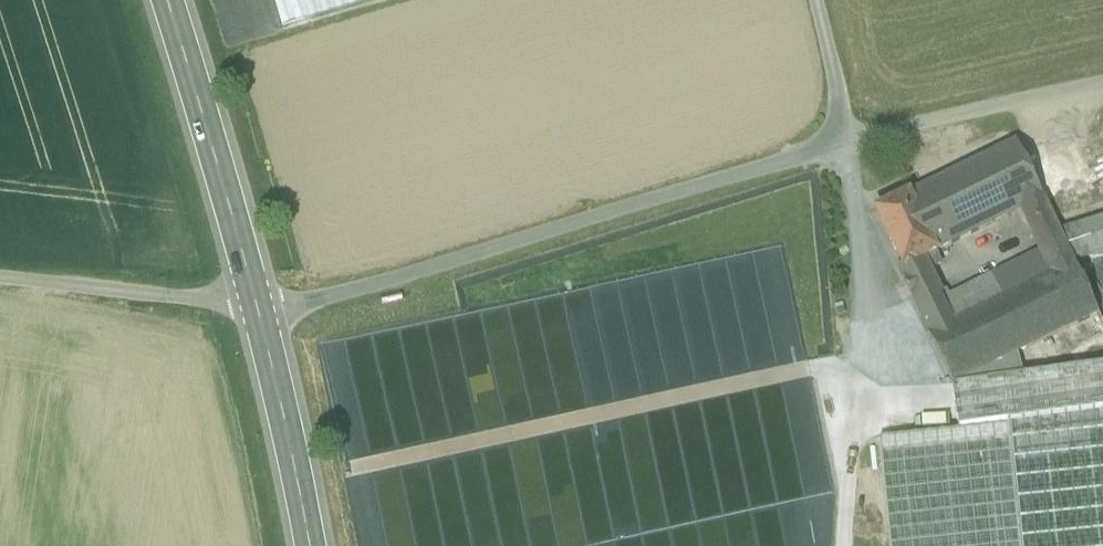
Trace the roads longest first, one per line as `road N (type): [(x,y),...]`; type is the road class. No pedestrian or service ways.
road 1 (track): [(1102,90),(843,147),(258,306)]
road 2 (secondary): [(163,0),(258,306),(309,545)]
road 3 (track): [(847,545),(860,416),(856,215),(815,0)]
road 4 (track): [(0,276),(258,306)]

